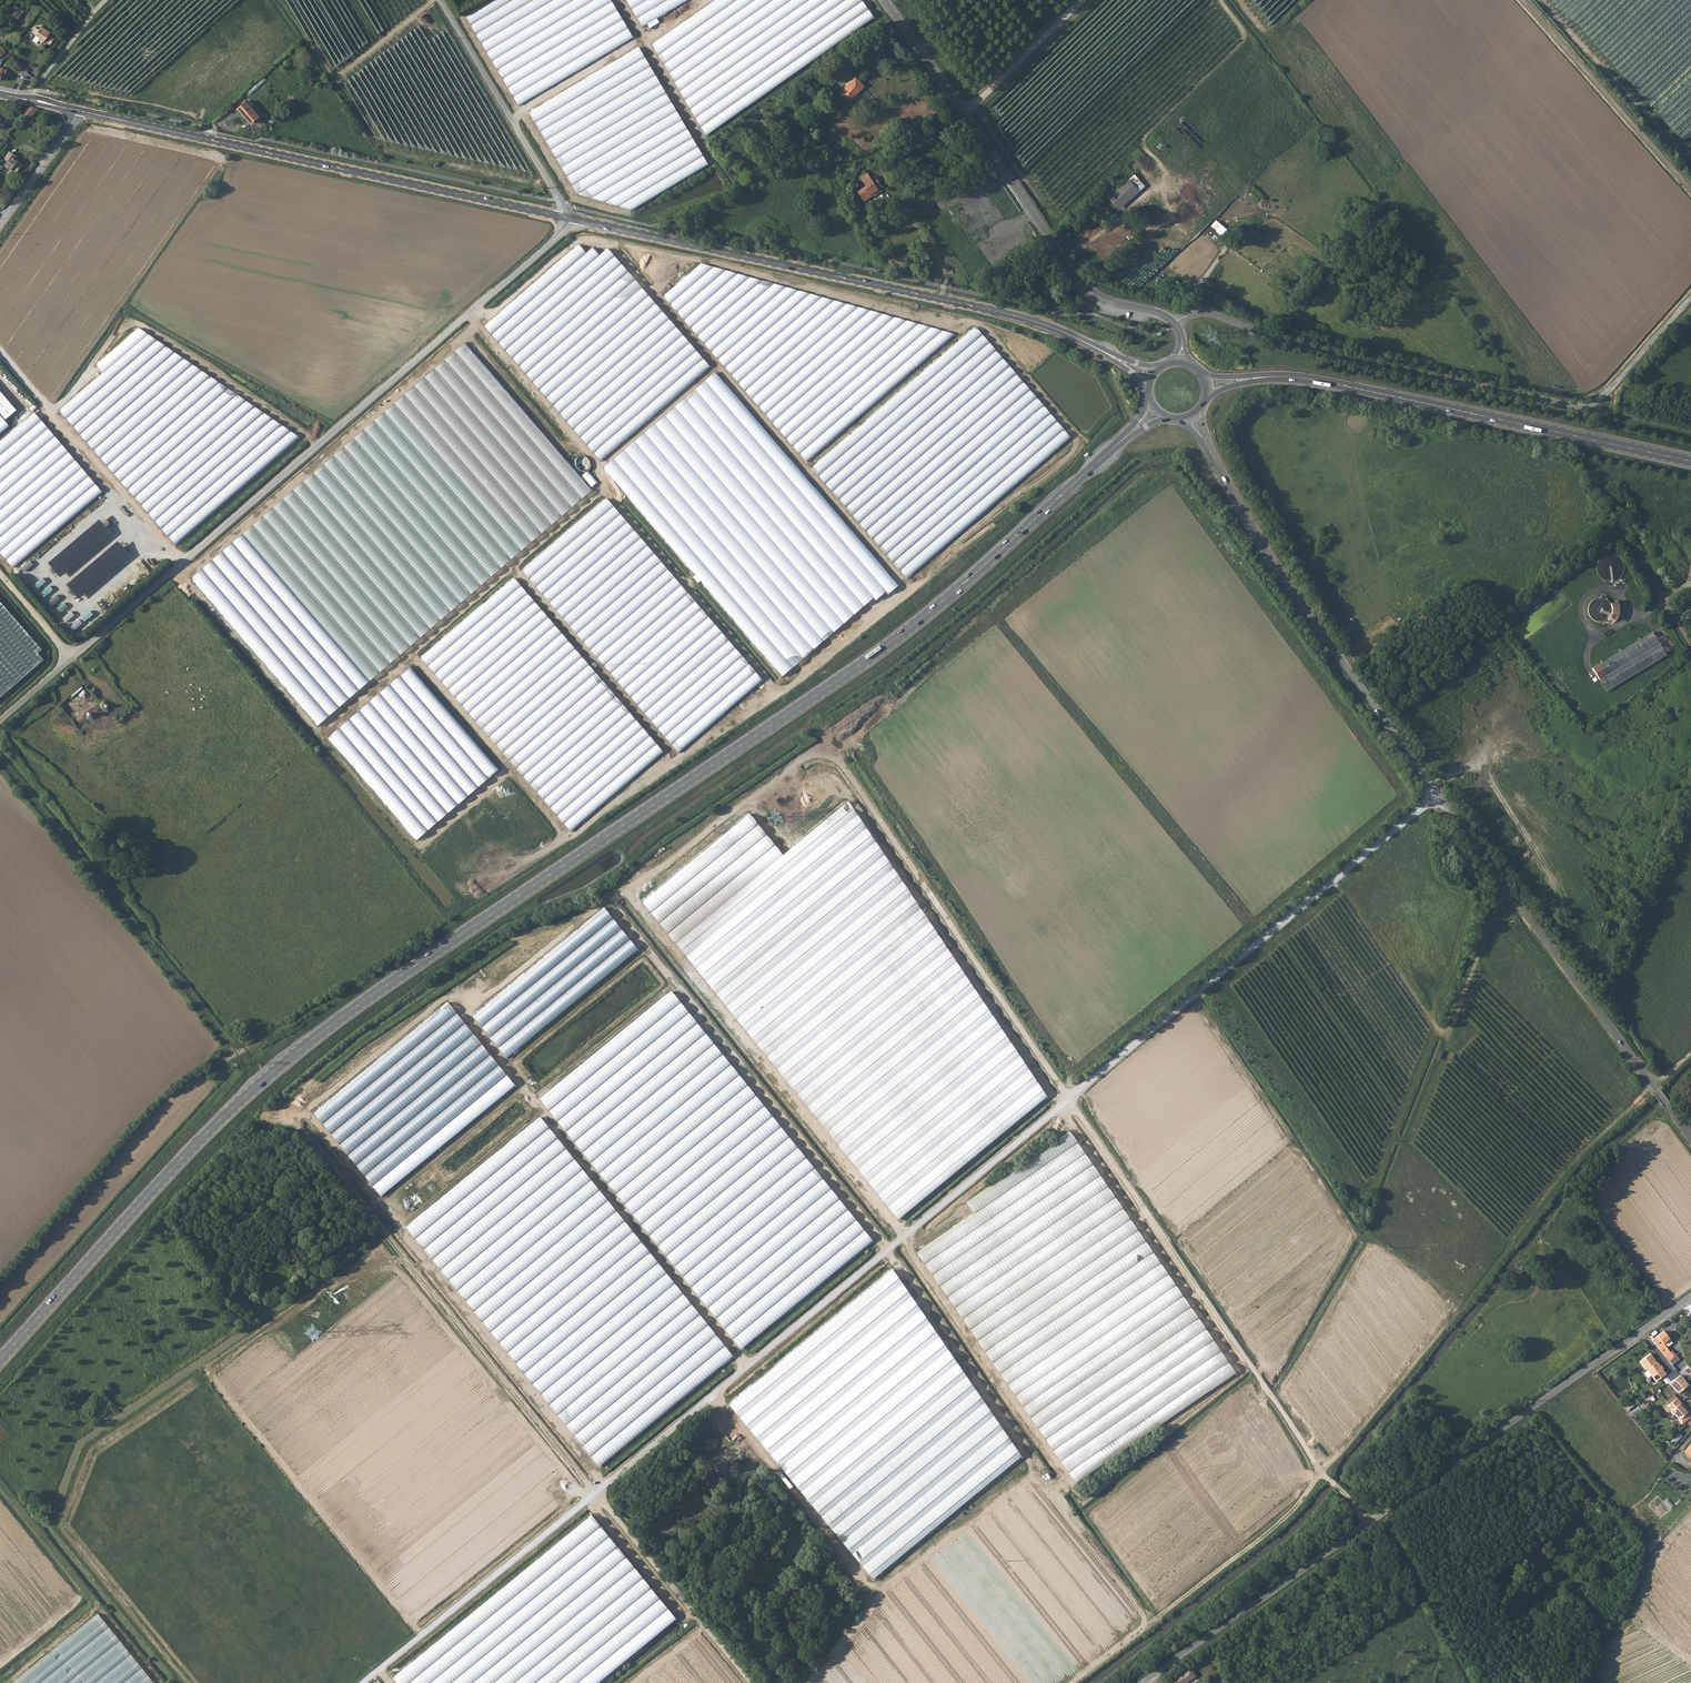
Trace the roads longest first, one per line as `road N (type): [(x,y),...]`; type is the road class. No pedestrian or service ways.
road 1 (secondary): [(0,1361),(177,1164),(317,1036),(904,633),(1122,441)]
road 2 (track): [(1439,795),(363,1682)]
road 3 (track): [(1319,1473),(828,749)]
road 4 (tertiary): [(1217,464),(1286,583),(1690,1140)]
road 5 (unclassified): [(0,721),(569,219)]
road 6 (unclassified): [(1690,1296),(1148,1679)]
road 7 (track): [(1319,1473),(1572,1163),(1690,1052)]
road 8 (secondary): [(1088,343),(1016,315),(569,219)]
road 9 (secondary): [(561,217),(81,112)]
road 10 (track): [(598,1493),(297,1128)]
road 11 (unclassified): [(882,0),(1076,280),(1100,300),(1174,325)]
road 12 (unclassified): [(1174,325),(1208,313),(1351,359),(1584,405)]
road 13 (secondary): [(1690,461),(1278,376)]
road 14 (track): [(0,760),(236,1053)]
road 15 (track): [(1508,891),(1446,1035),(1332,882)]
road 16 (track): [(1072,1682),(1288,1514),(1319,1473)]
road 17 (track): [(1523,0),(1690,189)]
road 18 (unclassified): [(440,0),(559,199),(561,217)]
road 19 (track): [(404,1258),(332,1283),(218,1362),(212,1378),(220,1390)]
road 20 (track): [(598,1493),(751,1682)]
road 21 (track): [(701,0),(511,118)]
road 22 (track): [(964,113),(1080,0)]
road 23 (track): [(1584,405),(1606,394),(1690,296)]
road 24 (unclassified): [(0,225),(81,112)]

